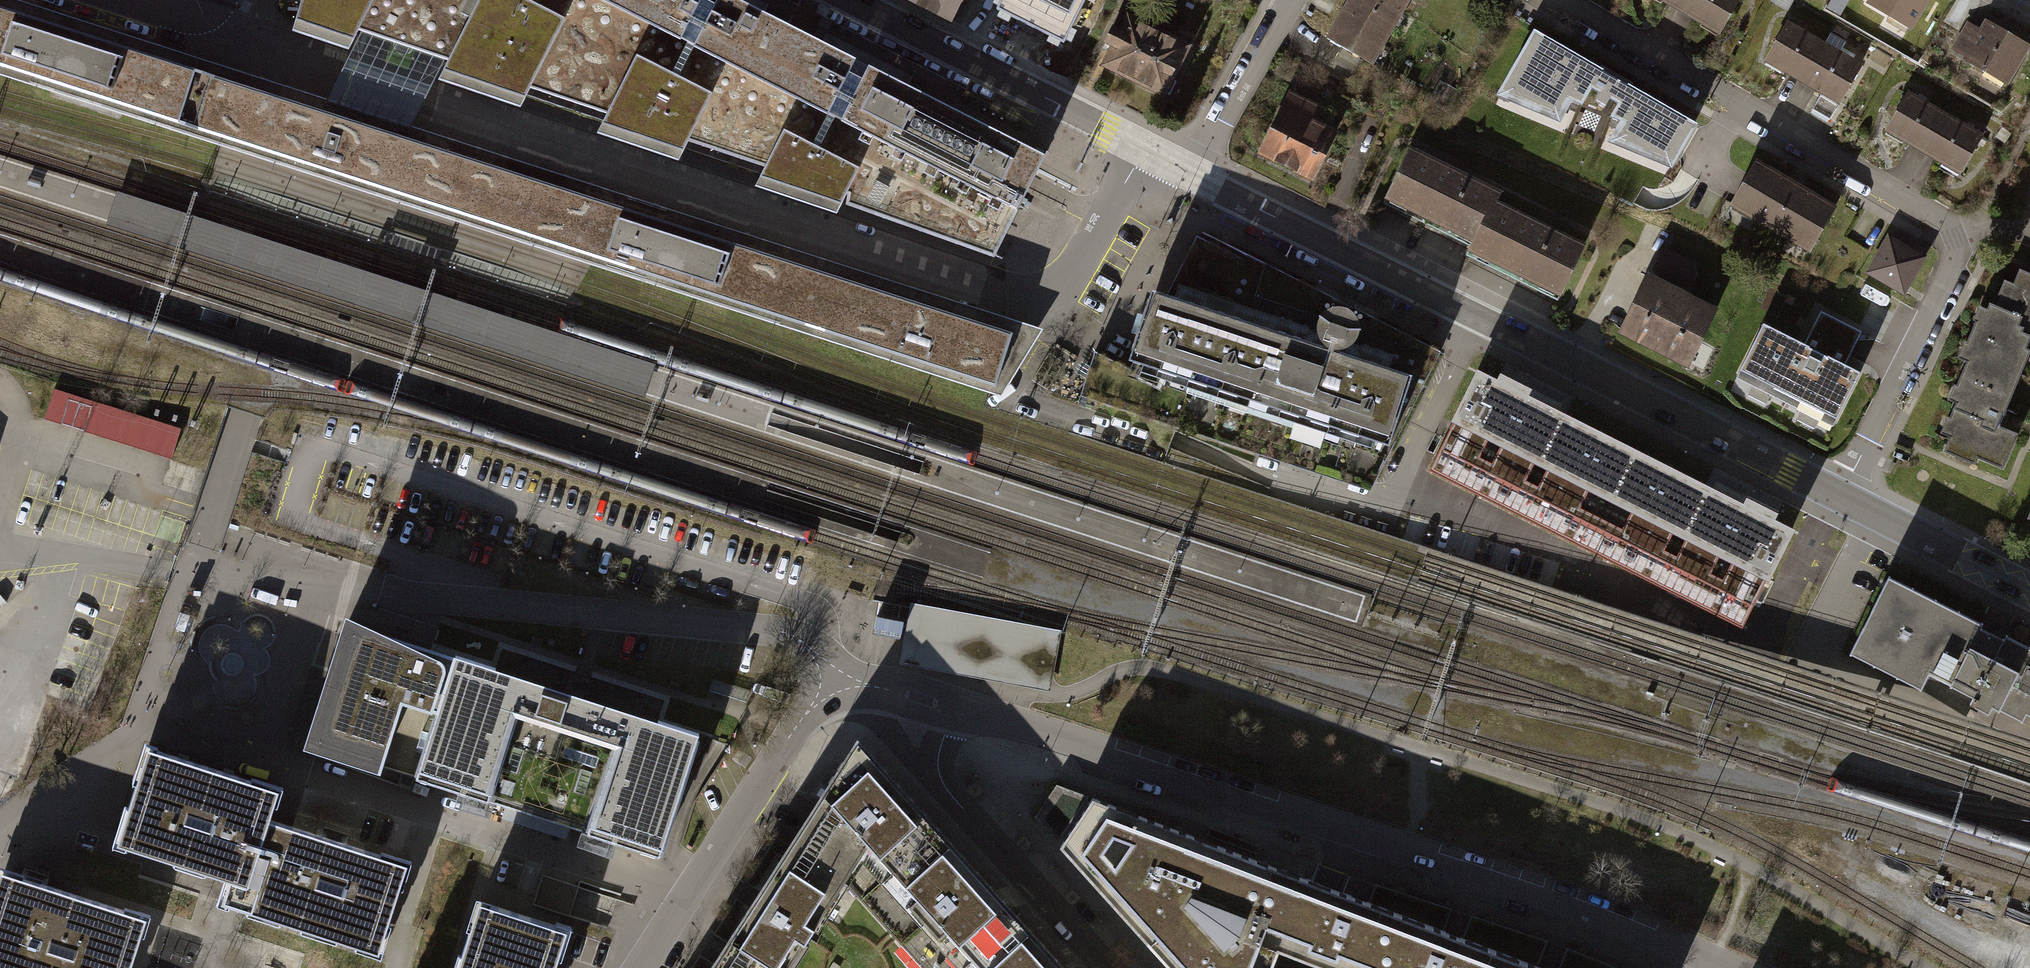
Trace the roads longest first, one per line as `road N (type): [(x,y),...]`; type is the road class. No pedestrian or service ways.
road 1 (residential): [(206,11),(235,43),(278,58),(1032,306),(1069,281),(1140,153)]
road 2 (residential): [(959,711),(1587,913),(1718,966)]
road 3 (residential): [(1558,0),(1940,217),(1952,231),(1954,264),(1836,499)]
road 4 (residential): [(0,816),(140,724),(688,897)]
road 5 (tertiary): [(1836,499),(1190,181)]
road 6 (residential): [(831,687),(802,643),(777,631),(195,571),(190,590)]
road 7 (tertiary): [(1140,153),(850,0)]
road 8 (residential): [(688,897),(800,721),(831,687)]
road 9 (residential): [(947,791),(1108,967)]
road 10 (tertiary): [(2029,592),(1836,499)]
road 11 (residential): [(1190,181),(1293,0)]
road 12 (residential): [(831,687),(889,730),(947,791)]
road 13 (residential): [(959,711),(831,687)]

